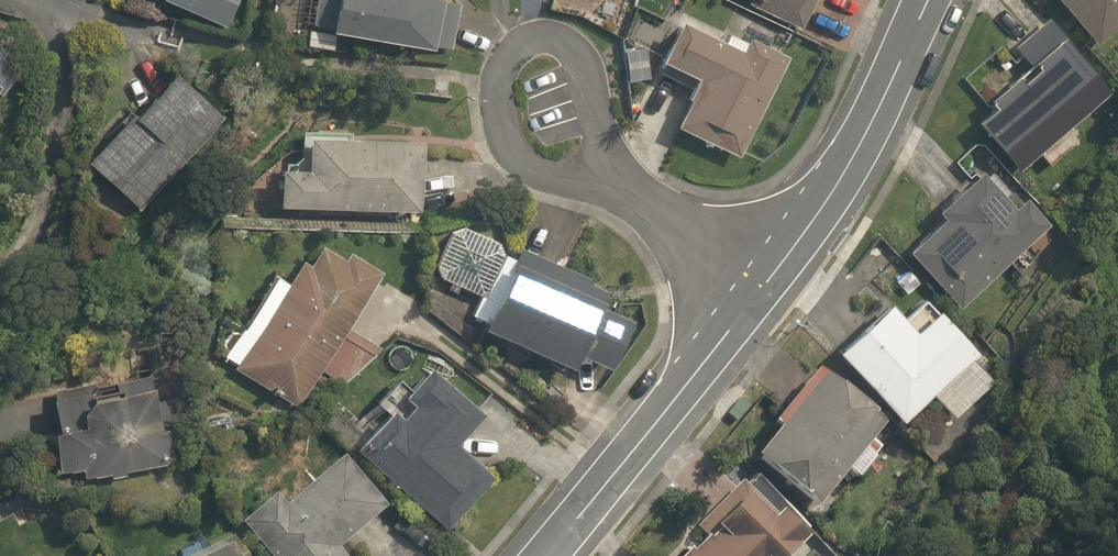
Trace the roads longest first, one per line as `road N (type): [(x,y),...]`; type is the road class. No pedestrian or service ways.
road 1 (residential): [(631,197),(548,172),(519,152),(496,101),(508,64),(535,46),(572,46),(590,68),(605,141)]
road 2 (tertiary): [(771,278),(547,555)]
road 3 (tertiary): [(929,0),(857,149),(771,278)]
road 4 (residential): [(771,278),(631,197)]

